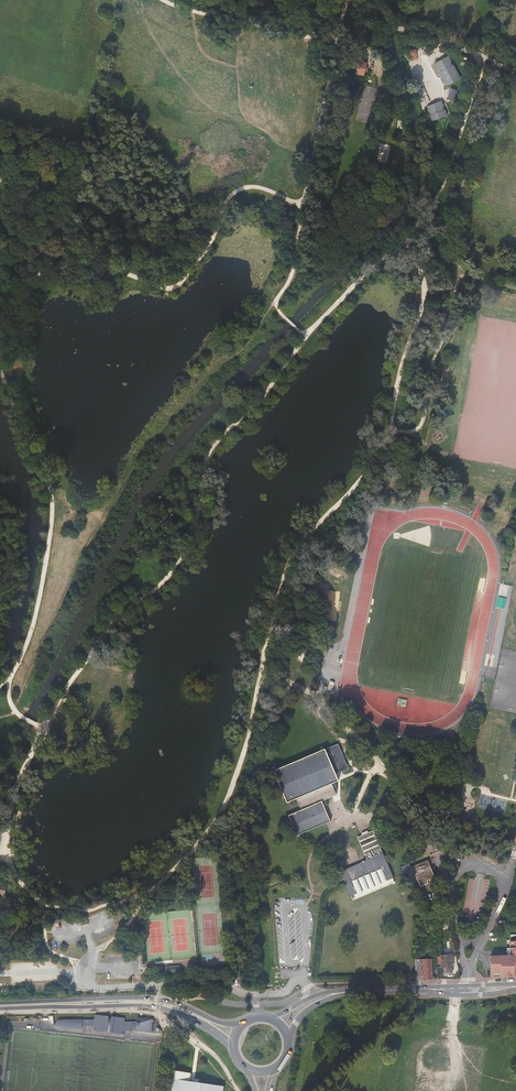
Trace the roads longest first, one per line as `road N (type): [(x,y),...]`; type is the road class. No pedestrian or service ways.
road 1 (secondary): [(515,984),(343,990),(266,1018)]
road 2 (secondary): [(288,1040),(312,1007),(344,994),(515,989)]
road 3 (secondary): [(240,1026),(152,999),(0,1002)]
road 4 (secondary): [(0,1011),(157,1008),(204,1025),(233,1047)]

